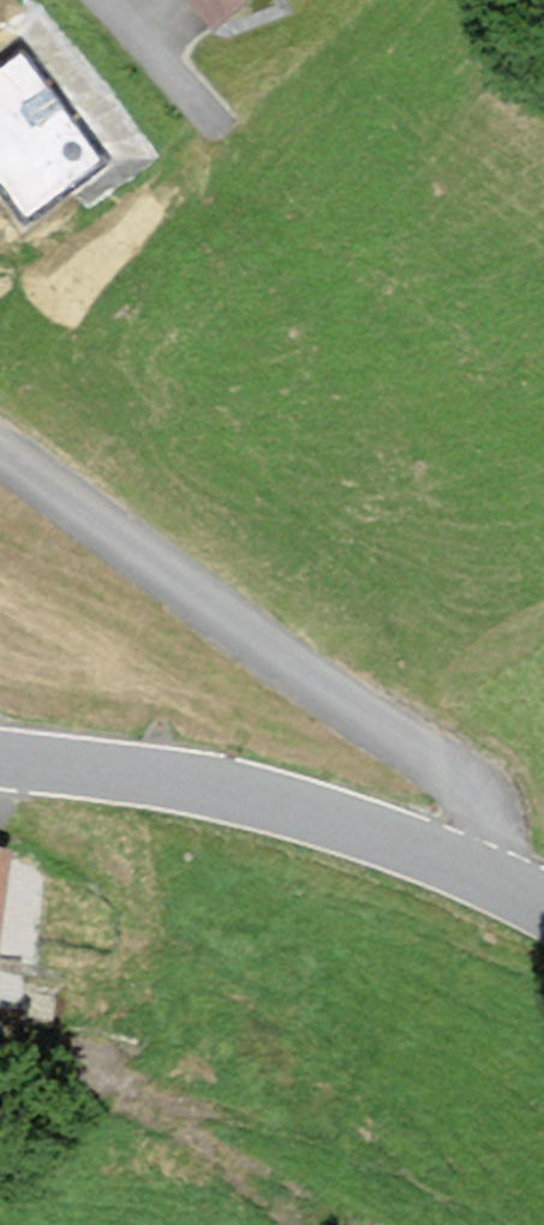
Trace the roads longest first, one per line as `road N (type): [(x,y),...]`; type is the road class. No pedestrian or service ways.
road 1 (residential): [(510,891),(487,796),(0,460)]
road 2 (unclassified): [(0,760),(259,801),(510,891)]
road 3 (residential): [(102,0),(209,117)]

